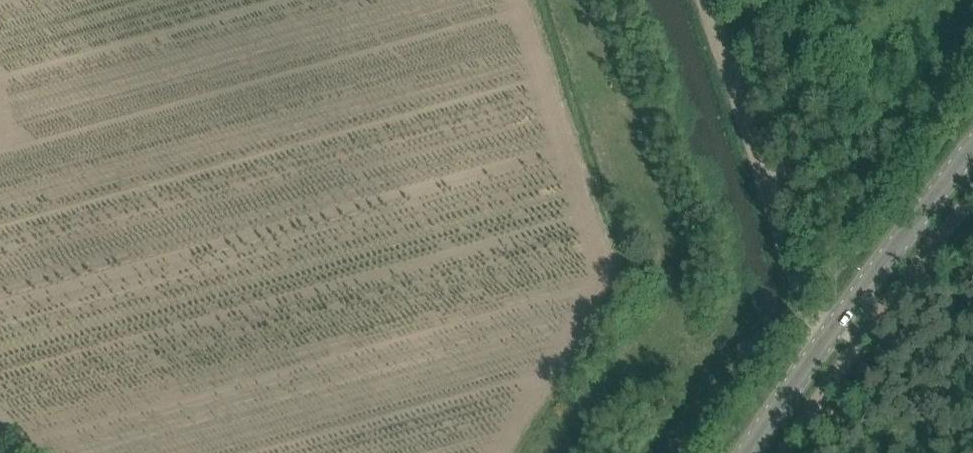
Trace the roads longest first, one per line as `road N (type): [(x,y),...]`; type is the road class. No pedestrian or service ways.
road 1 (tertiary): [(748,452),(972,148)]
road 2 (track): [(821,350),(710,0)]

